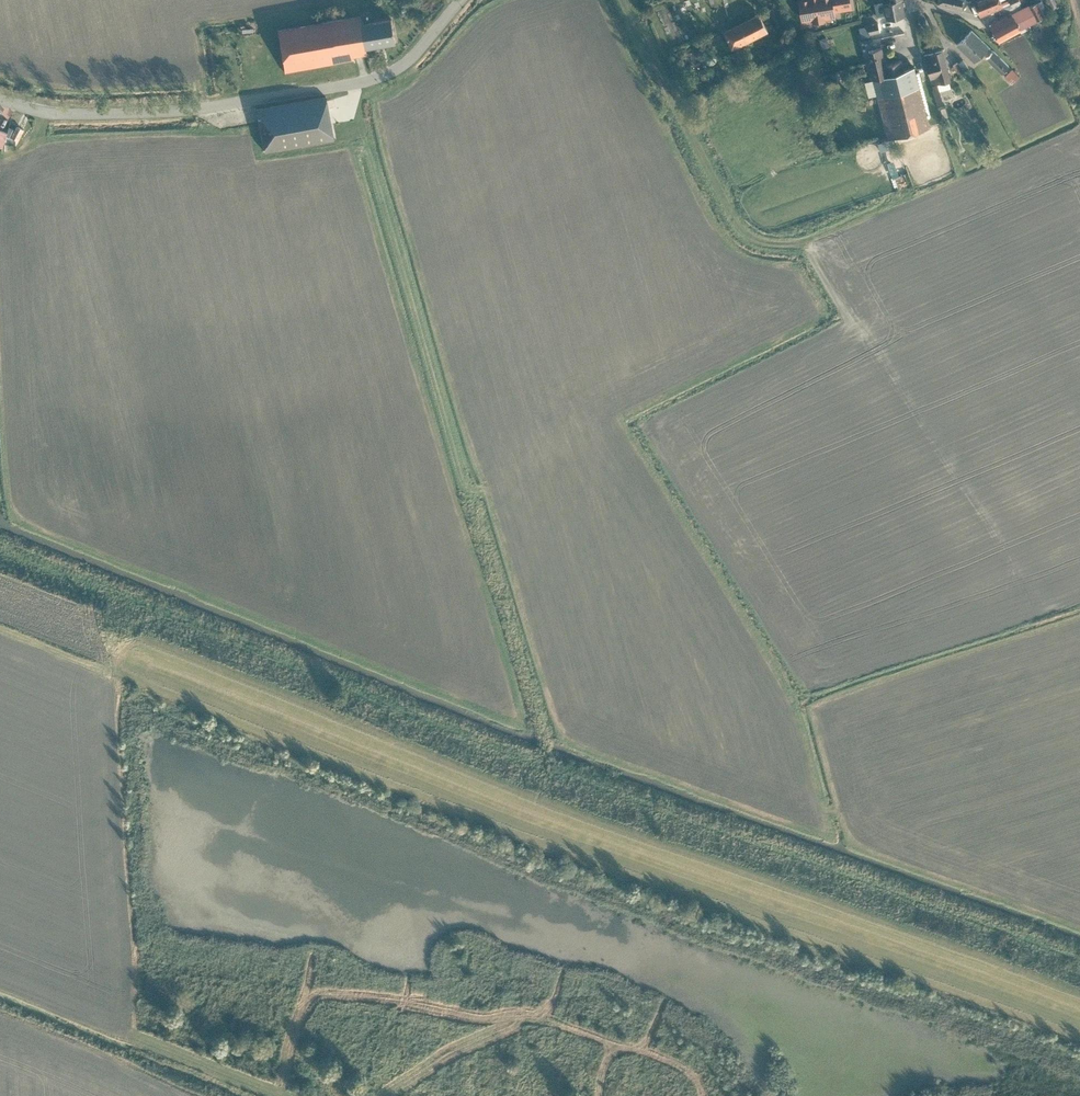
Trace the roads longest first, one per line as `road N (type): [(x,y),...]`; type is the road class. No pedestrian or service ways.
road 1 (residential): [(463,0),(409,63),(366,82),(173,110),(47,115),(0,105)]
road 2 (track): [(624,0),(703,154)]
road 3 (track): [(294,1095),(138,1039)]

